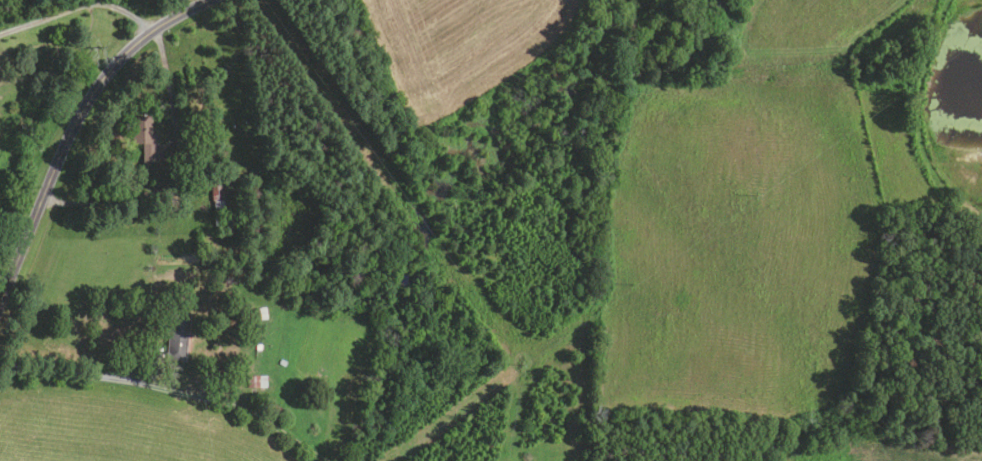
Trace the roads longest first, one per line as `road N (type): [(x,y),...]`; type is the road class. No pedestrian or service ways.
road 1 (residential): [(0,303),(90,96),(139,40),(206,0)]

